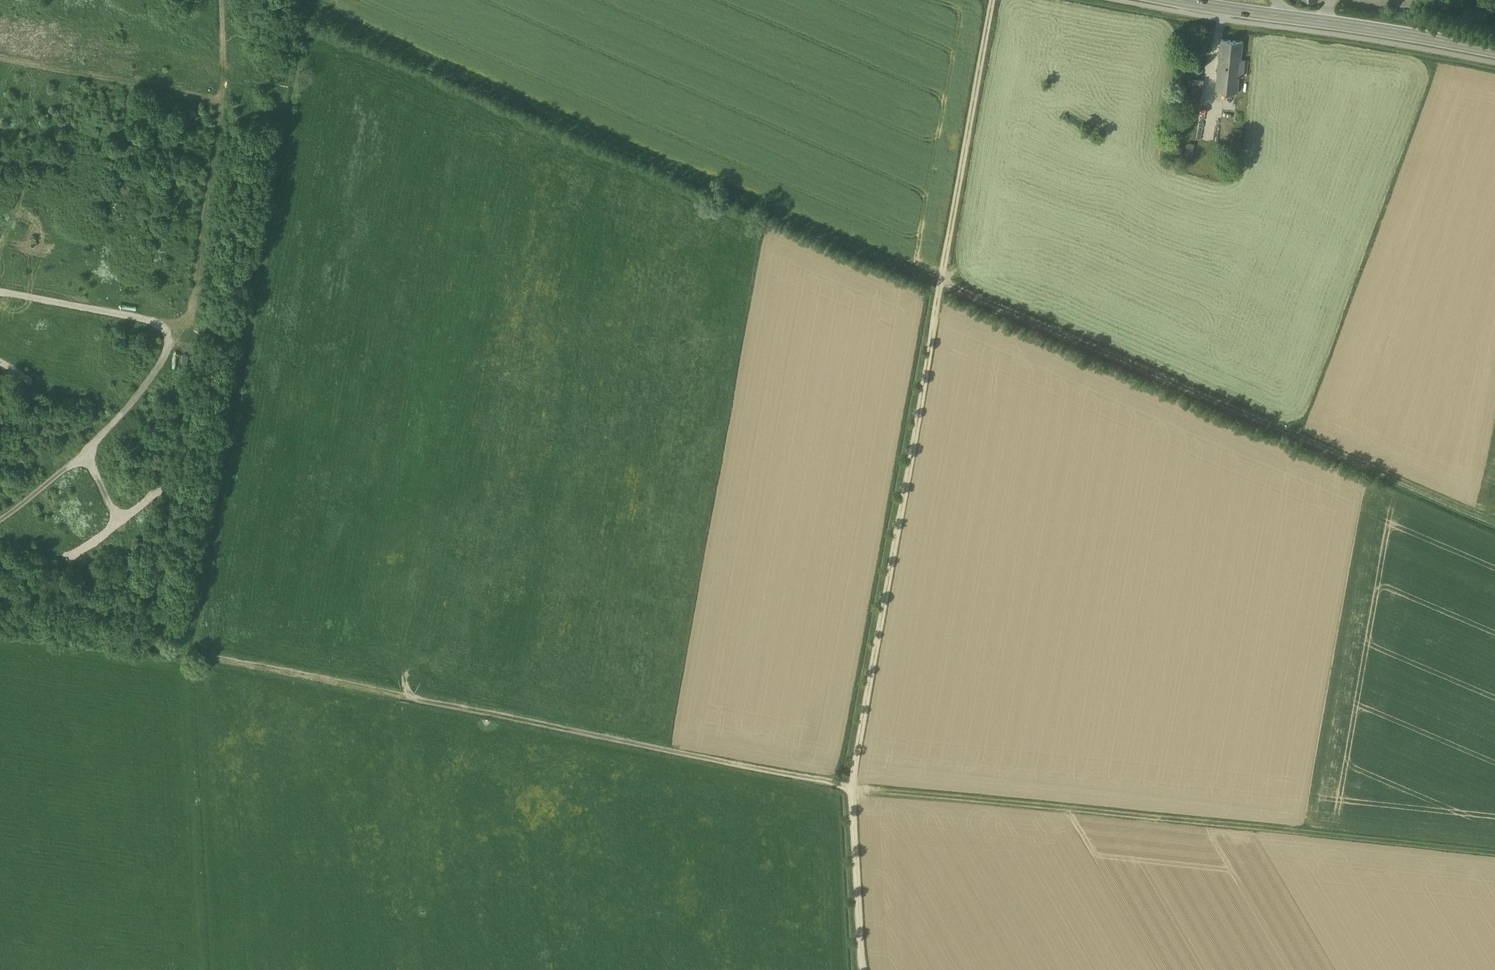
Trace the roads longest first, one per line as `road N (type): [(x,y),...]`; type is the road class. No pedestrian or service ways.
road 1 (track): [(994,0),(852,789),(859,969)]
road 2 (track): [(1494,826),(852,789)]
road 3 (secondary): [(1494,51),(1172,0)]

